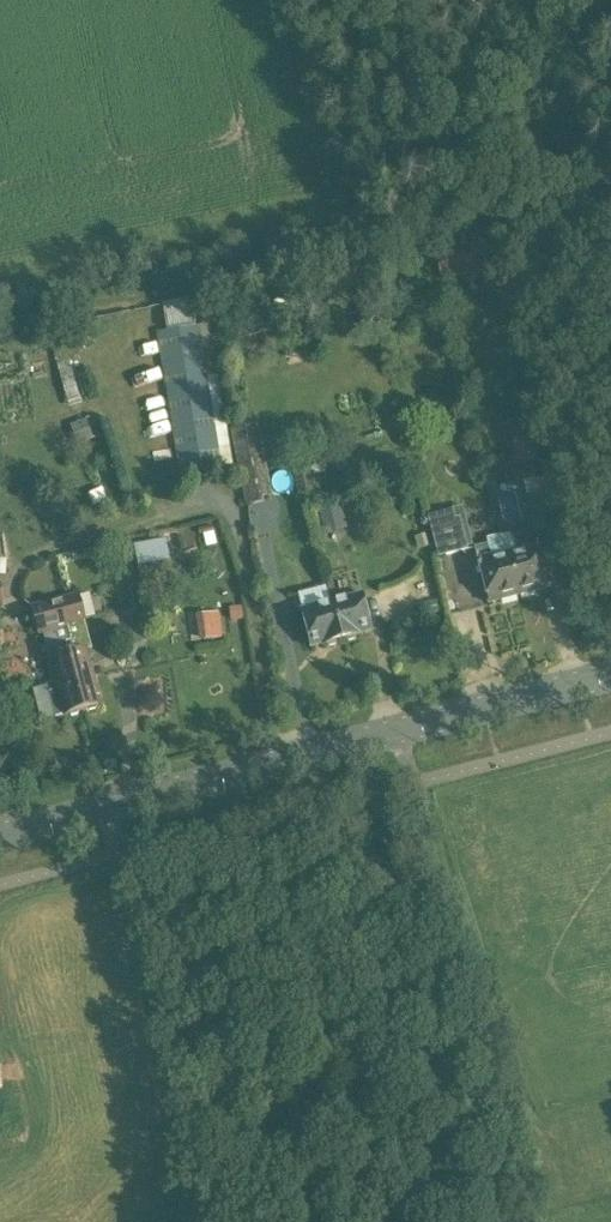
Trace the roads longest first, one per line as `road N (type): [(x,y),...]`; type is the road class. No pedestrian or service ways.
road 1 (primary): [(0,836),(610,676)]

